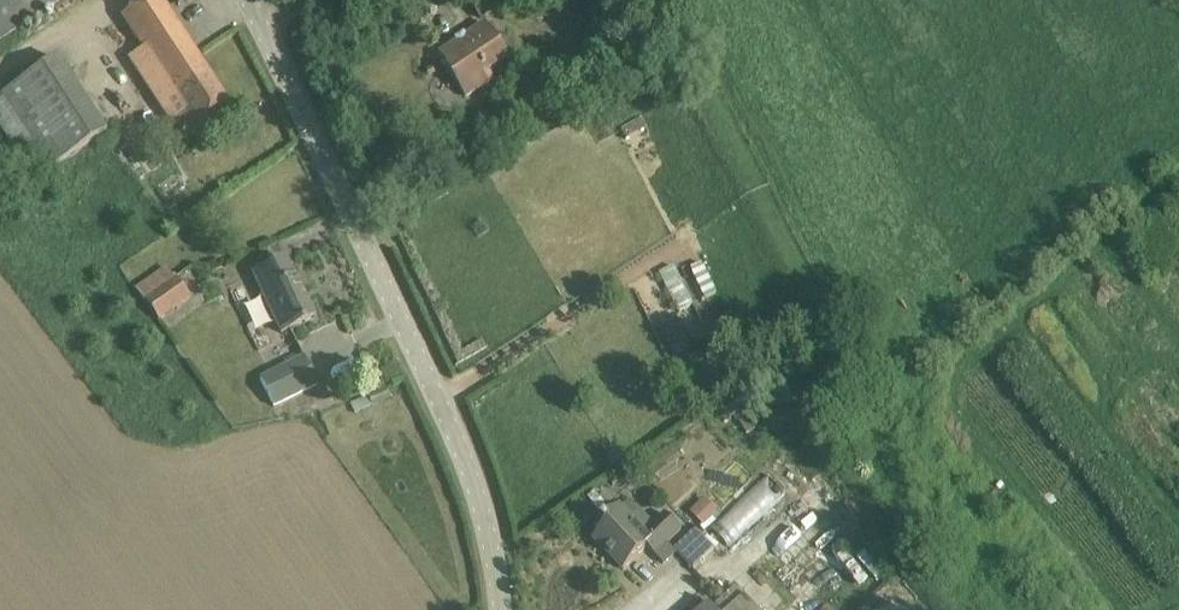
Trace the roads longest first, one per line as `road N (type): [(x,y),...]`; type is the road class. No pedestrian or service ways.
road 1 (tertiary): [(506,609),(478,486),(251,0)]

